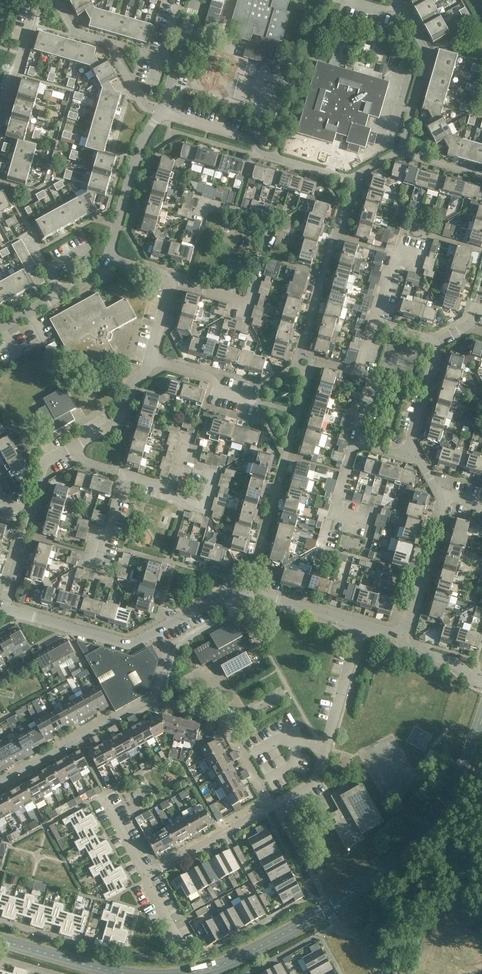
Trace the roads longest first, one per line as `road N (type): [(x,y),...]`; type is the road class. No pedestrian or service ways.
road 1 (residential): [(2,607),(43,466),(120,424),(130,383),(152,360),(171,286)]
road 2 (tertiary): [(359,627),(220,595),(131,641),(2,607)]
road 3 (residential): [(146,873),(317,779),(359,627)]
road 4 (residential): [(110,263),(198,0)]
road 5 (residential): [(171,286),(243,306),(252,298),(270,230),(264,220),(201,202)]
road 6 (residential): [(403,641),(447,507),(419,459)]
road 7 (residential): [(0,137),(38,0)]
road 8 (residential): [(419,459),(409,443),(437,344)]

